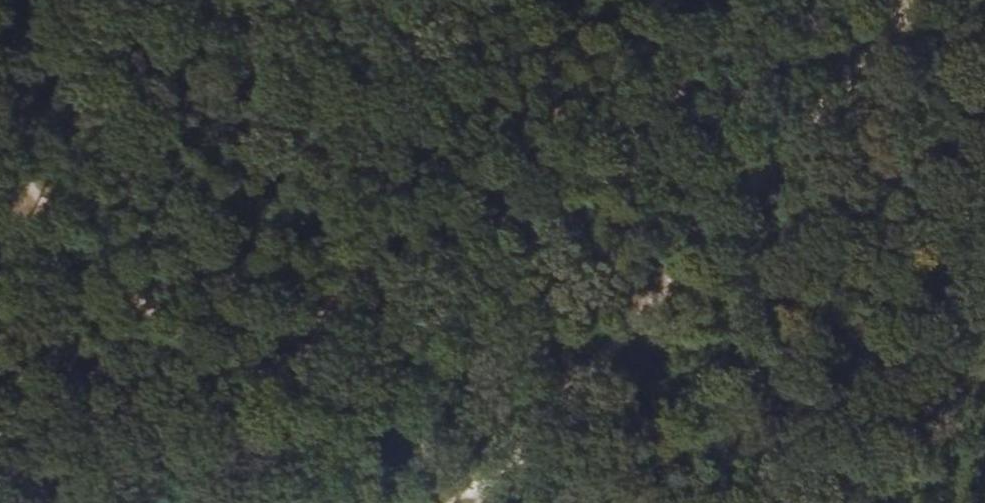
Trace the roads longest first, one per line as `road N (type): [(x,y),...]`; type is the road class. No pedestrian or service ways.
road 1 (track): [(912,0),(546,423),(451,502)]

